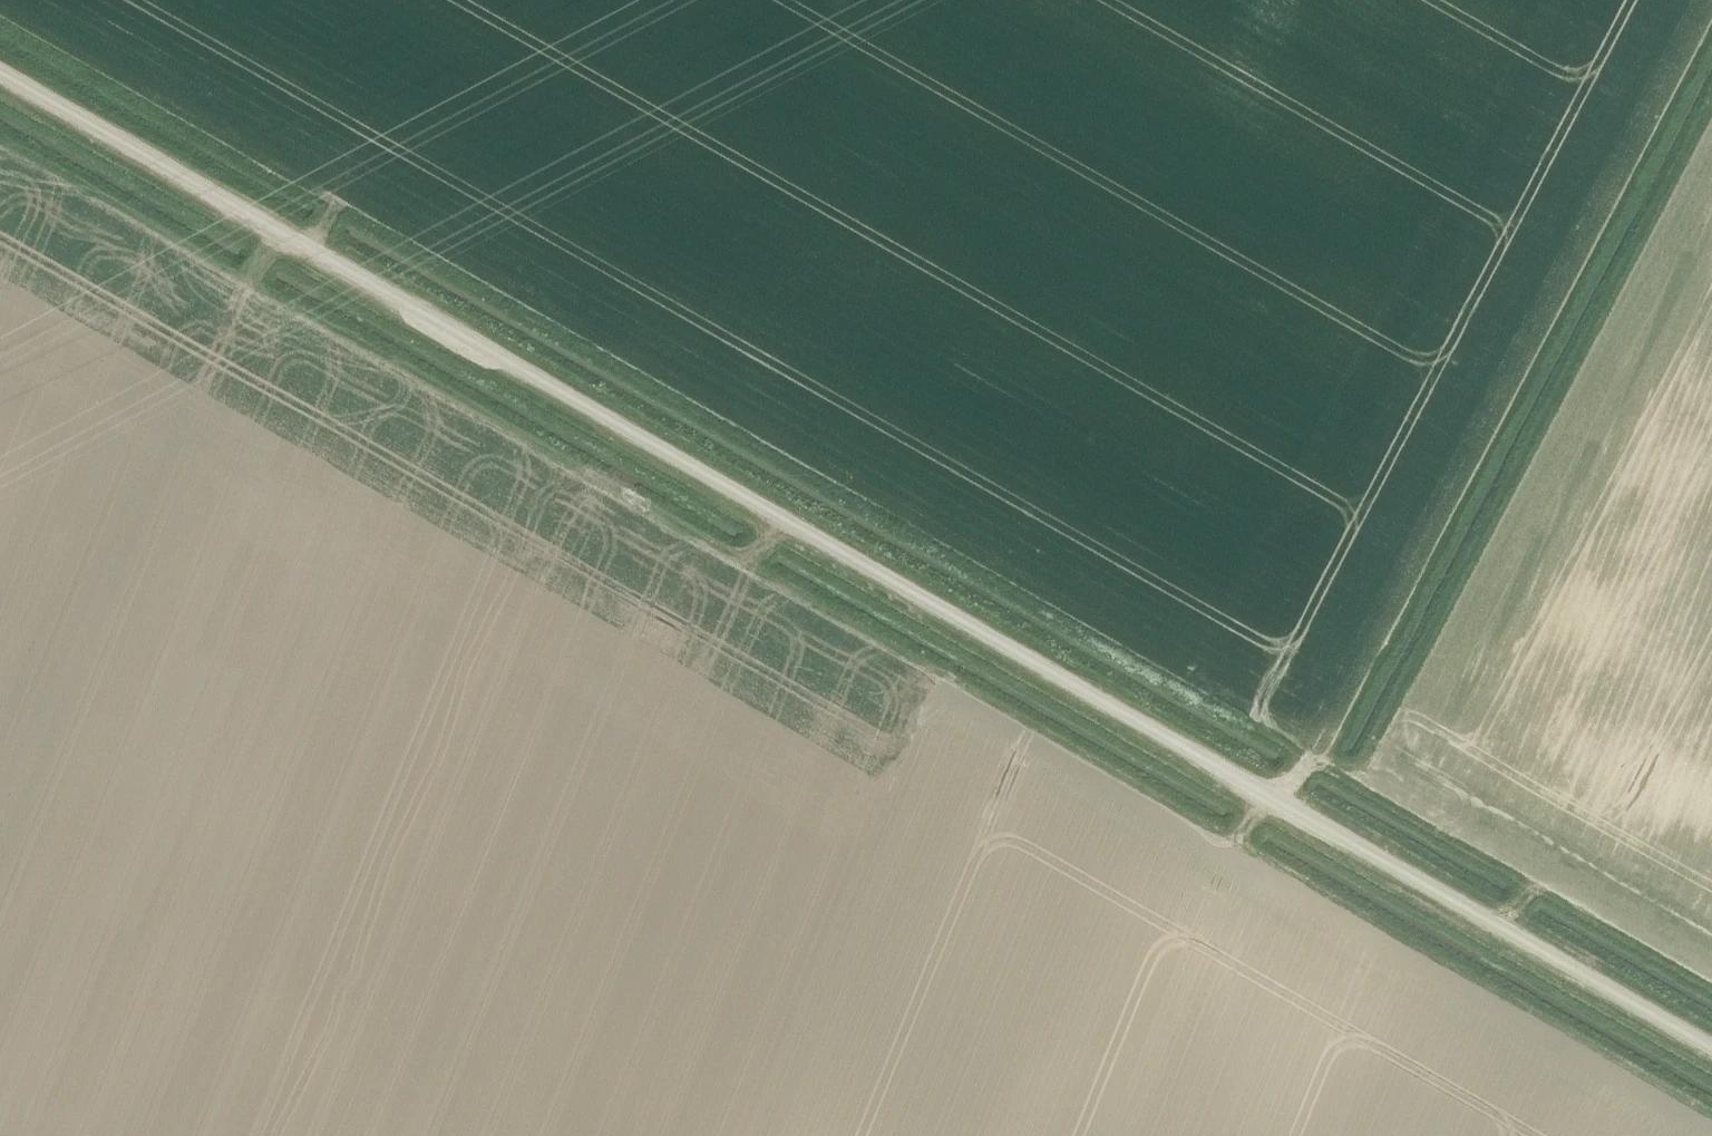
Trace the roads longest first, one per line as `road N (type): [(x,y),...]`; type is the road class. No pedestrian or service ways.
road 1 (unclassified): [(1711,1046),(0,71)]

